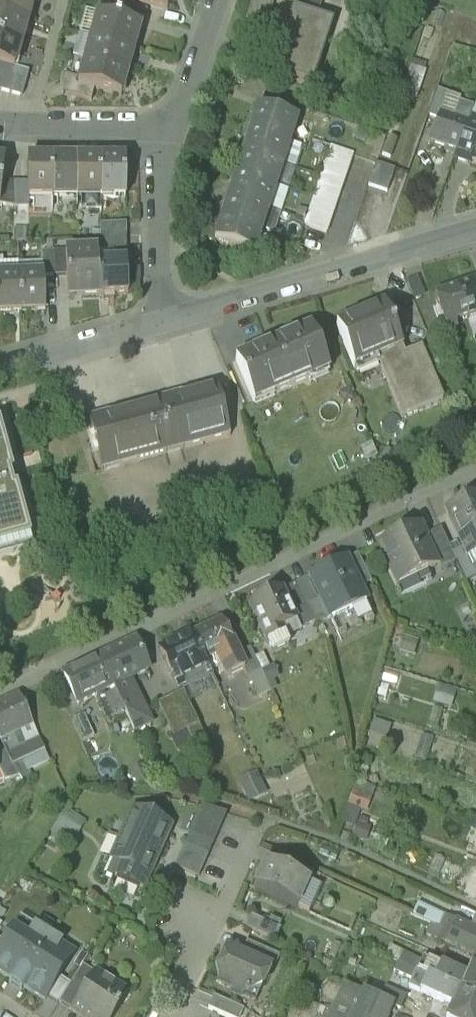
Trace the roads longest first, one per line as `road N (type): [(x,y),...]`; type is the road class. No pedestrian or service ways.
road 1 (residential): [(475,471),(0,691)]
road 2 (residential): [(169,321),(475,230)]
road 3 (residential): [(168,1016),(260,830)]
road 4 (residential): [(178,129),(162,172),(169,321)]
road 5 (residential): [(0,126),(178,129)]
road 6 (residential): [(0,367),(169,321)]
road 7 (residential): [(222,0),(178,129)]

